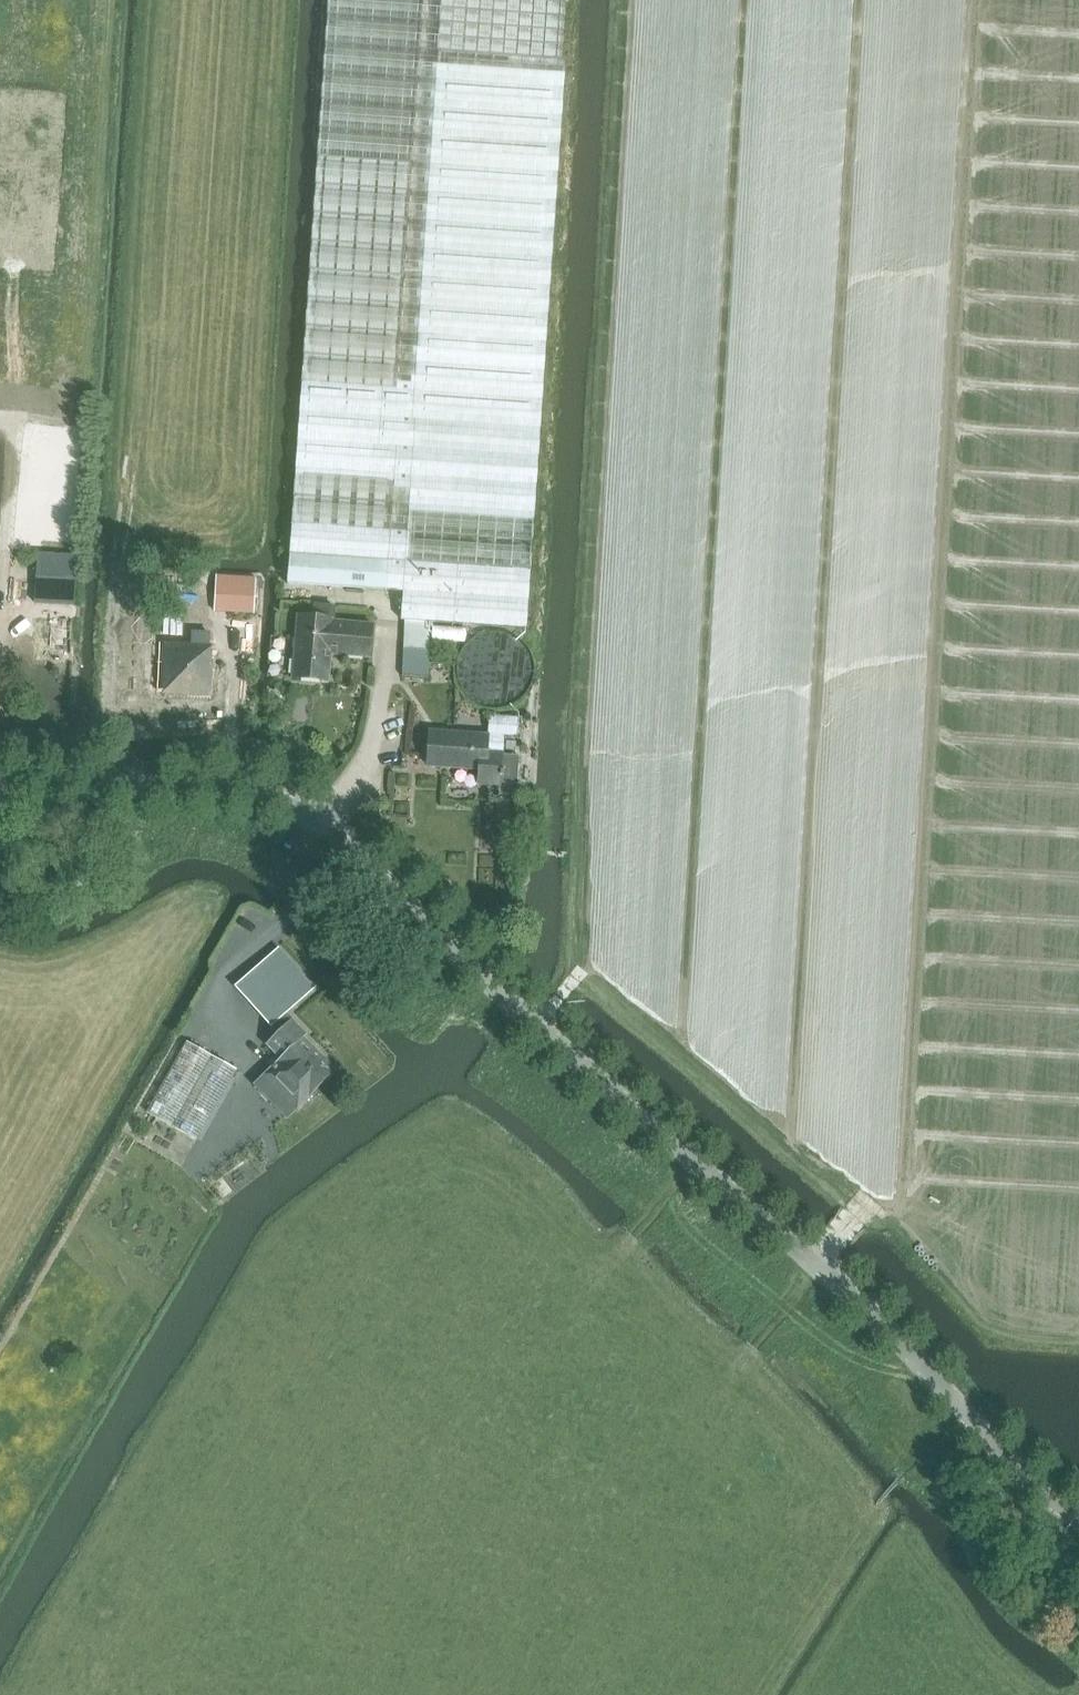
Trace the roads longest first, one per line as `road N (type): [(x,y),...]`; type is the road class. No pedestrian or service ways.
road 1 (tertiary): [(1078,1518),(1046,1494),(830,1272),(684,1152),(294,803),(234,780),(0,771)]
road 2 (track): [(731,1374),(826,1269),(877,1188)]
road 3 (track): [(619,1251),(674,1189),(684,1152)]

